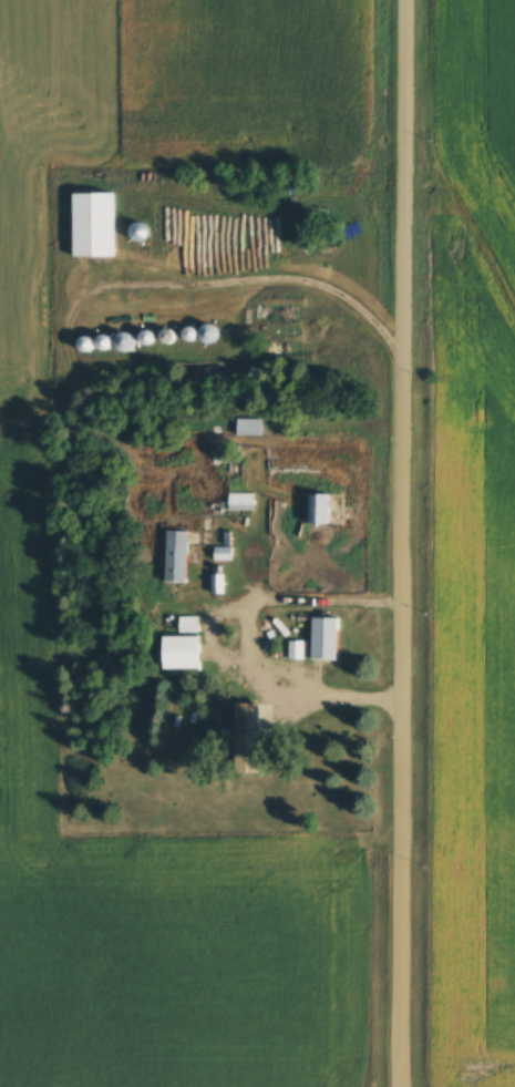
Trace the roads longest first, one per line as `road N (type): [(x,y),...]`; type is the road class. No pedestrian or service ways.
road 1 (residential): [(406,1086),(407,0)]

